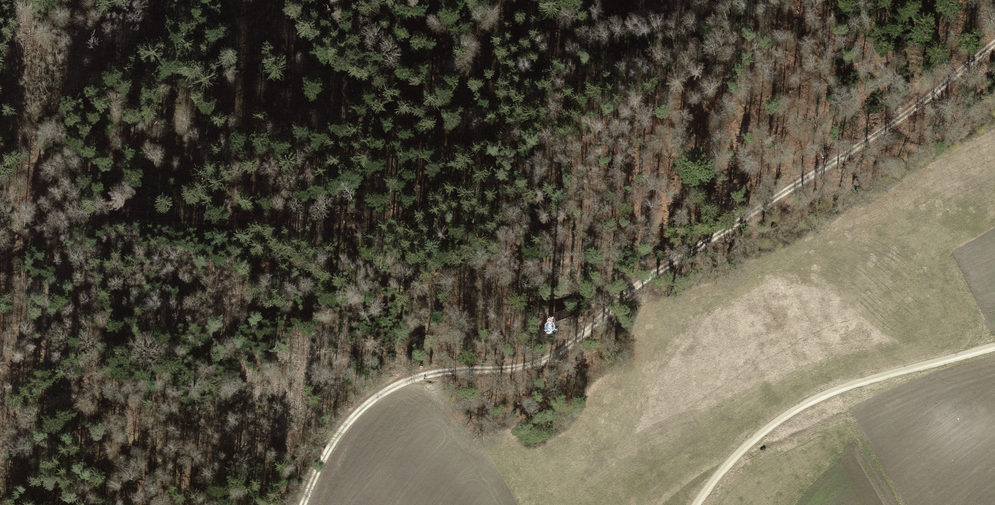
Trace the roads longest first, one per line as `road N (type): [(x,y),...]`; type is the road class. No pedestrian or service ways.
road 1 (track): [(994,45),(657,274),(562,357),(396,380),(333,434),(300,504)]
road 2 (track): [(0,259),(75,221),(119,213),(366,228),(420,204),(442,171),(460,68),(523,0)]
road 3 (track): [(994,346),(824,394),(765,431),(700,504)]
road 4 (track): [(902,504),(837,390)]

